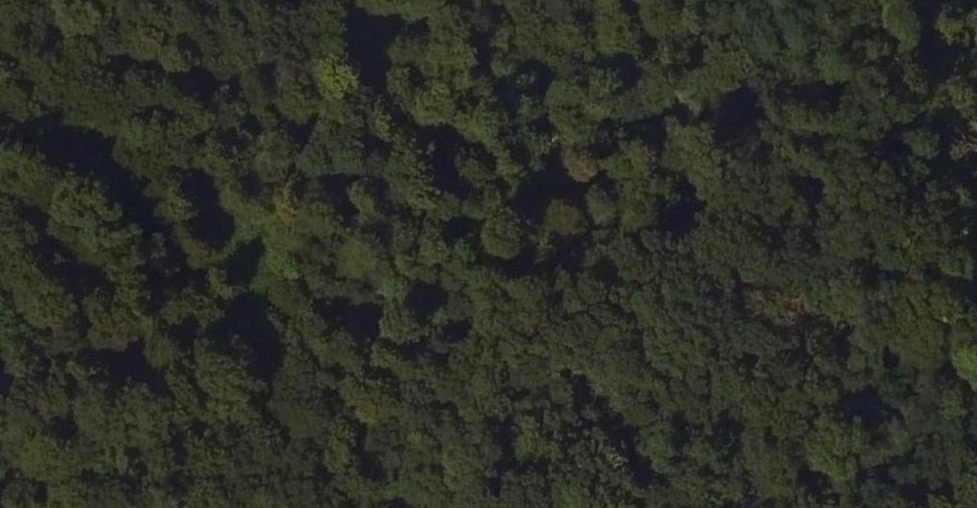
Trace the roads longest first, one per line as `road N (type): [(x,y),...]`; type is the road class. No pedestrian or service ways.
road 1 (track): [(611,229),(472,0)]

